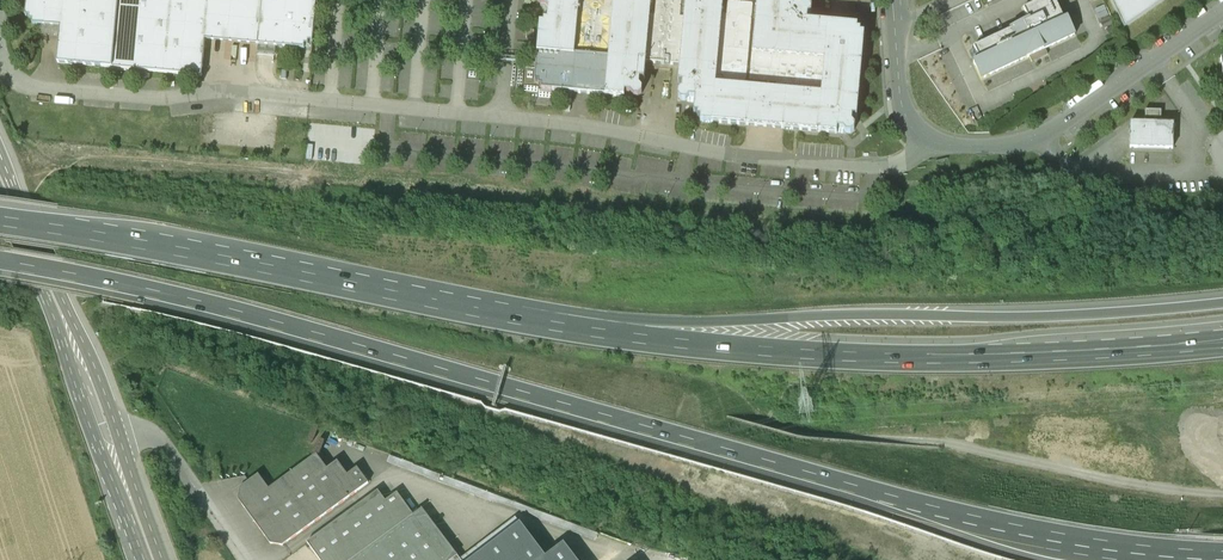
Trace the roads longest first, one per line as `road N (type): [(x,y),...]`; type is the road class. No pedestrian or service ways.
road 1 (motorway): [(0,263),(189,302),(985,522),(1092,543),(1222,554)]
road 2 (motorway): [(1222,343),(913,362),(594,334)]
road 3 (motorway): [(1222,304),(1049,318),(874,317),(594,334)]
road 4 (motorway): [(594,334),(0,222)]
road 5 (unclassified): [(897,0),(909,114),(923,130),(953,141),(1012,144),(1096,99),(1222,8)]
road 6 (secondary): [(0,178),(106,438)]
road 7 (unclassified): [(106,438),(153,437),(247,559)]
road 8 (secondary): [(106,438),(150,559)]

